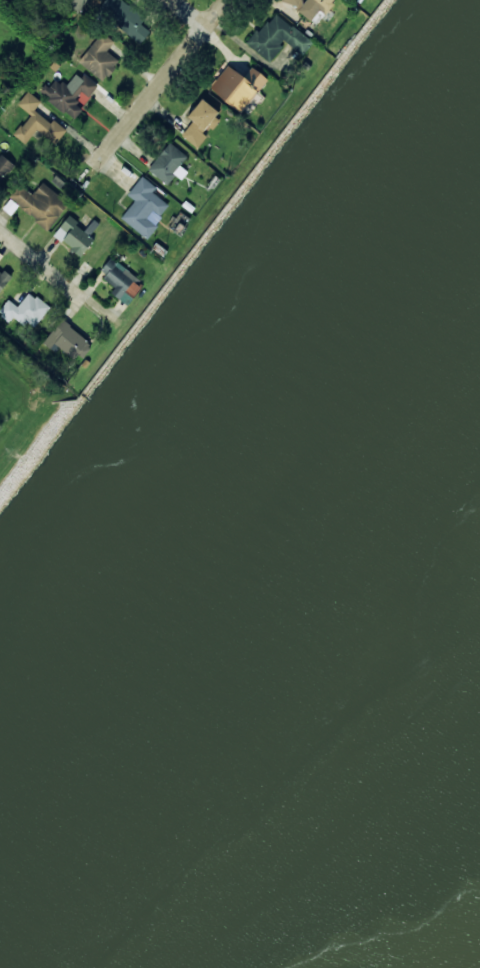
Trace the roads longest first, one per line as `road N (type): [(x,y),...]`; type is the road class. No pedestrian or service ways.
road 1 (residential): [(94,167),(230,0)]

